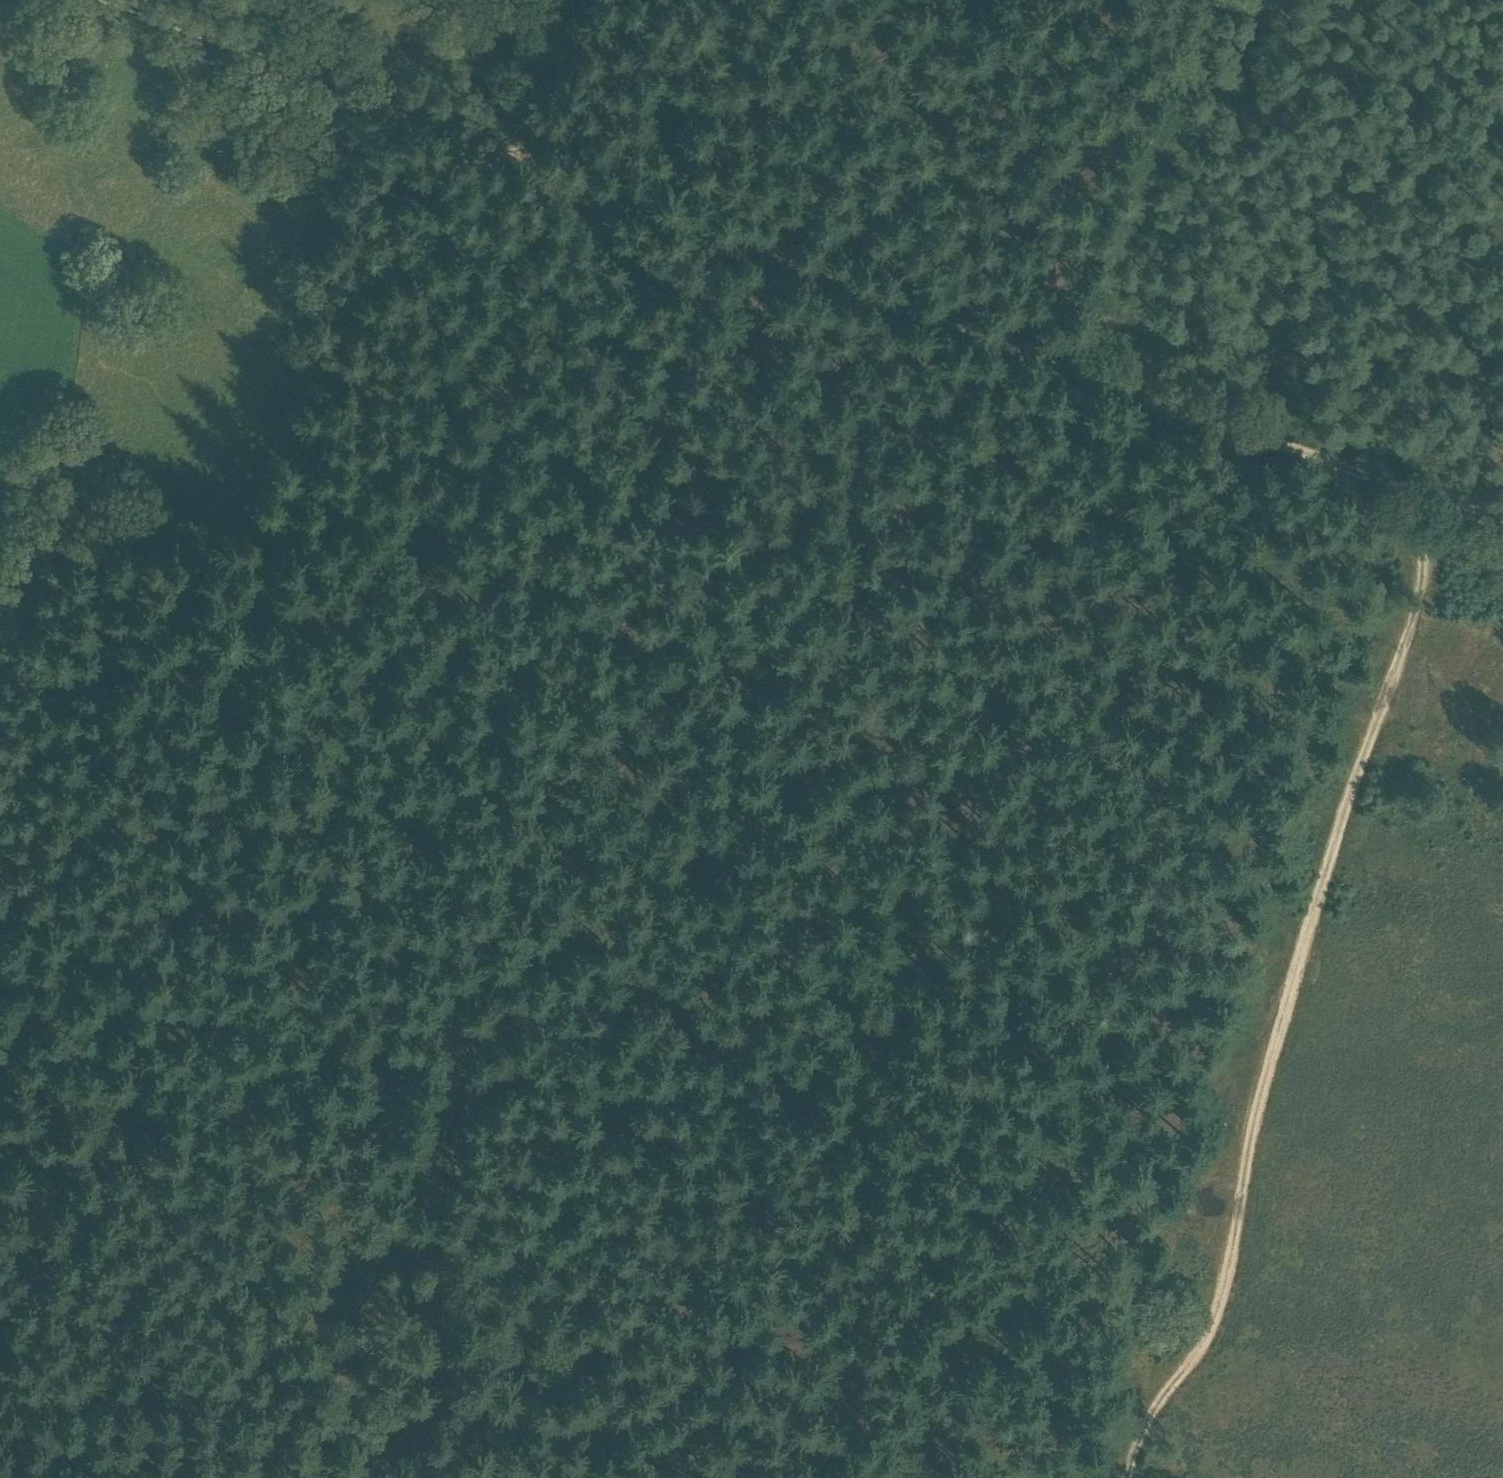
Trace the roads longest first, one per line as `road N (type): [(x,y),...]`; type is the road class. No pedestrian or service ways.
road 1 (track): [(1502,518),(145,0)]
road 2 (track): [(1130,1477),(1162,1389),(1185,1370),(1217,1309),(1253,1074),(1310,935),(1437,490)]

